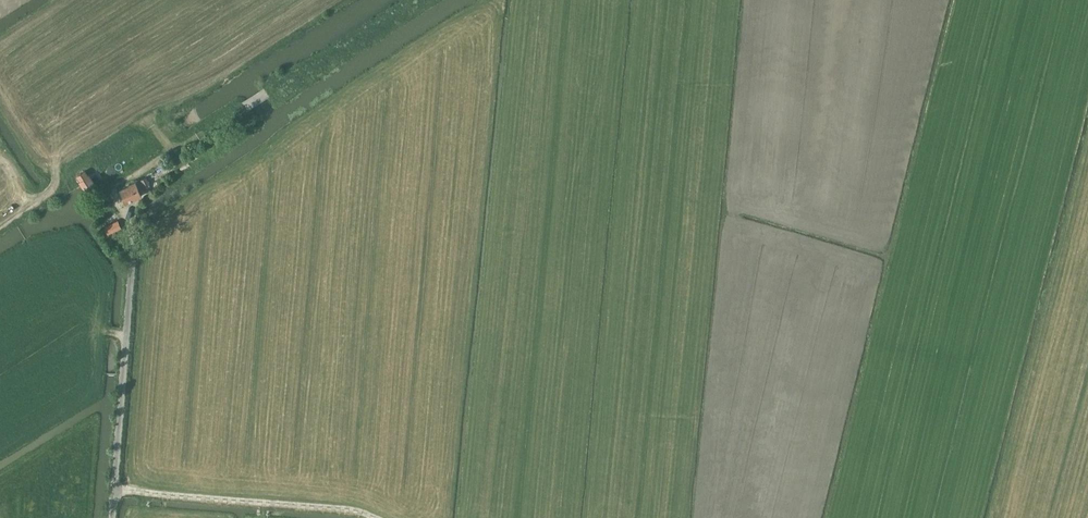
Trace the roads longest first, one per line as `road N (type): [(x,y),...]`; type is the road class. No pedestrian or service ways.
road 1 (track): [(0,227),(49,195),(66,163),(321,0)]
road 2 (unclassified): [(112,517),(134,239)]
road 3 (track): [(376,517),(352,508),(115,488)]

